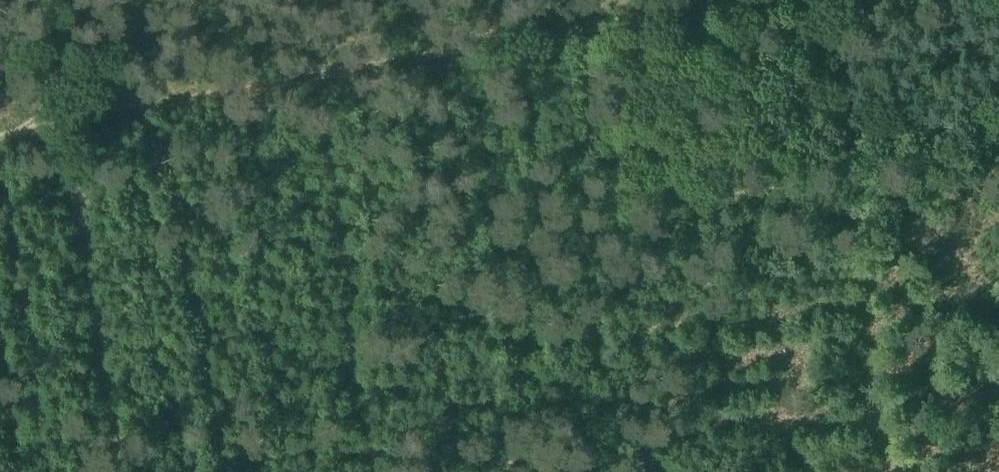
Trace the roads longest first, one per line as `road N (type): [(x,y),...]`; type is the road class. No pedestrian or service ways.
road 1 (track): [(51,130),(811,0)]
road 2 (track): [(899,471),(818,0)]
road 3 (track): [(51,130),(111,471)]
road 4 (track): [(51,130),(39,0)]

